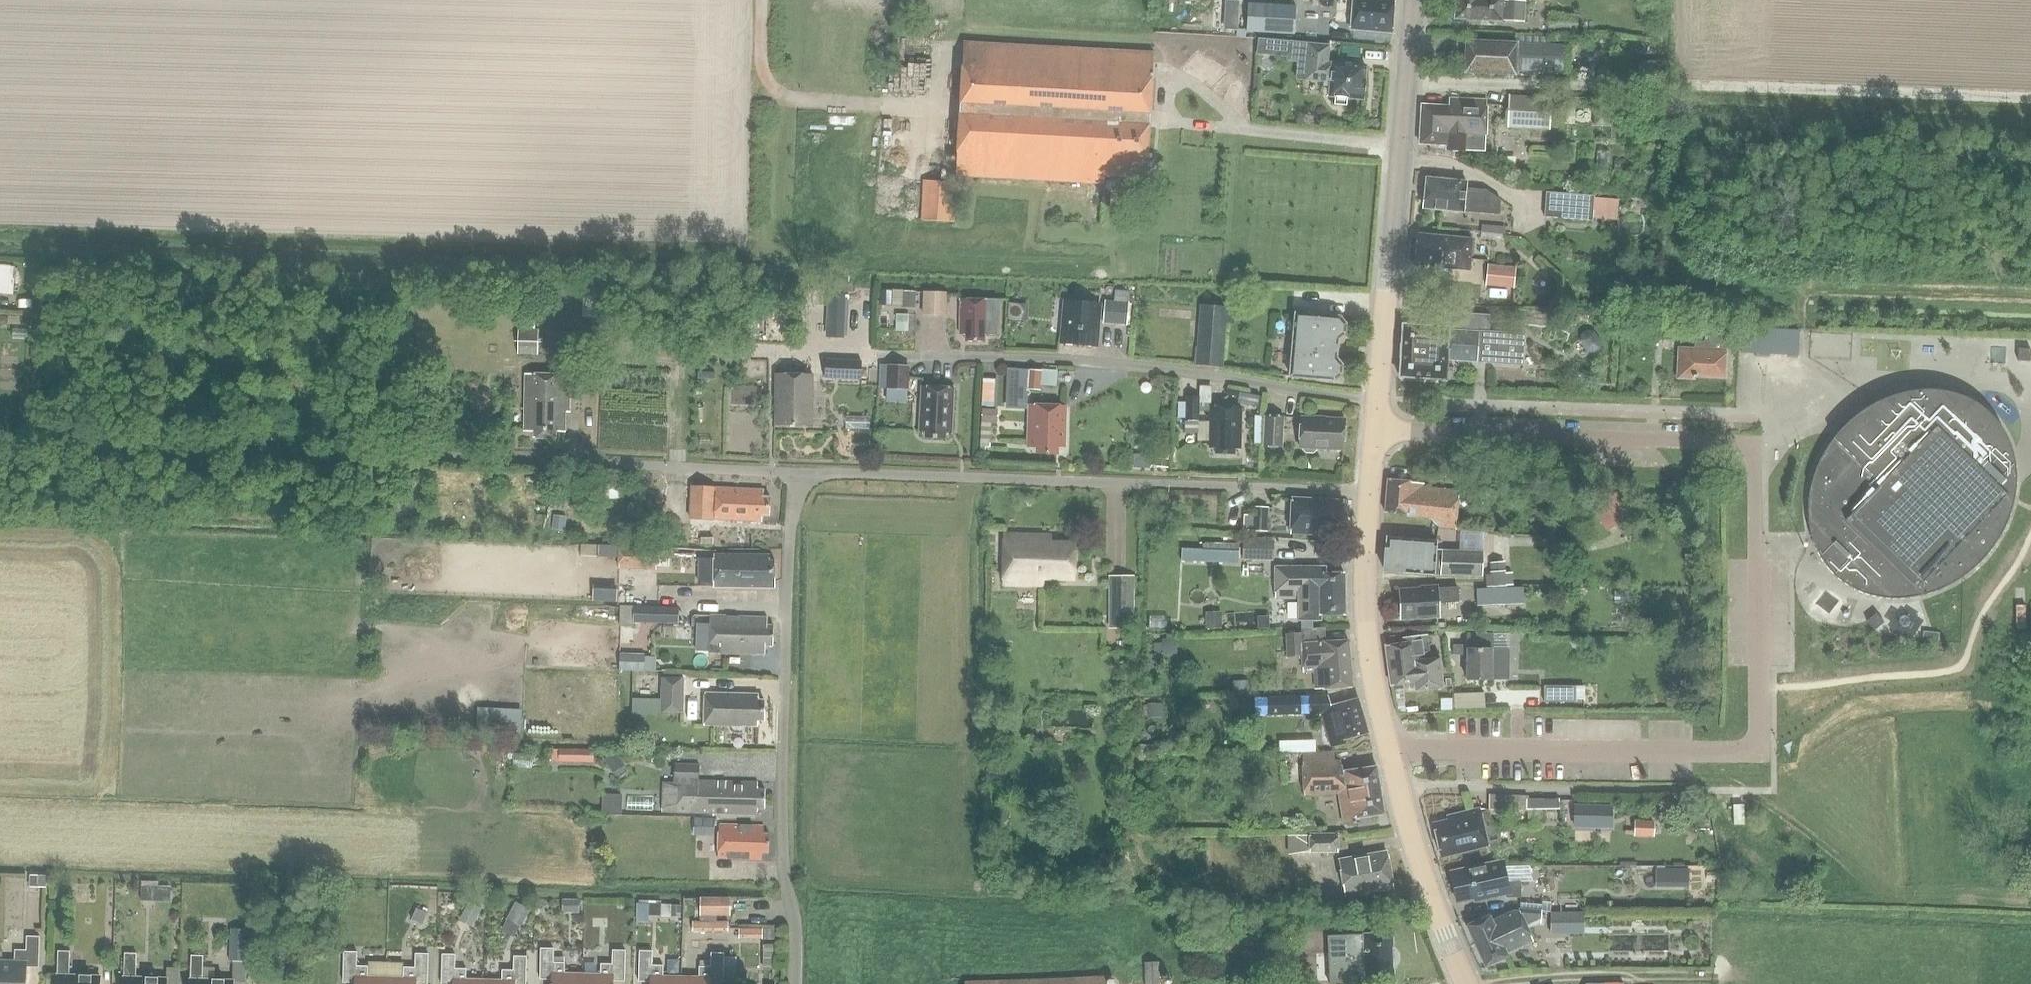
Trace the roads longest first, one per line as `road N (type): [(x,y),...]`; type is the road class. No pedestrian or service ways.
road 1 (residential): [(1375,431),(1753,446),(1758,751),(1388,752)]
road 2 (residential): [(792,472),(0,443)]
road 3 (residential): [(1367,494),(792,472)]
road 4 (residential): [(794,983),(781,776),(792,472)]
road 5 (residential): [(1378,396),(1098,358),(879,352)]
road 6 (tertiary): [(1378,396),(1412,0)]
road 7 (tertiary): [(1388,752),(1369,648),(1367,494)]
road 8 (tertiary): [(1467,983),(1428,888),(1388,752)]

